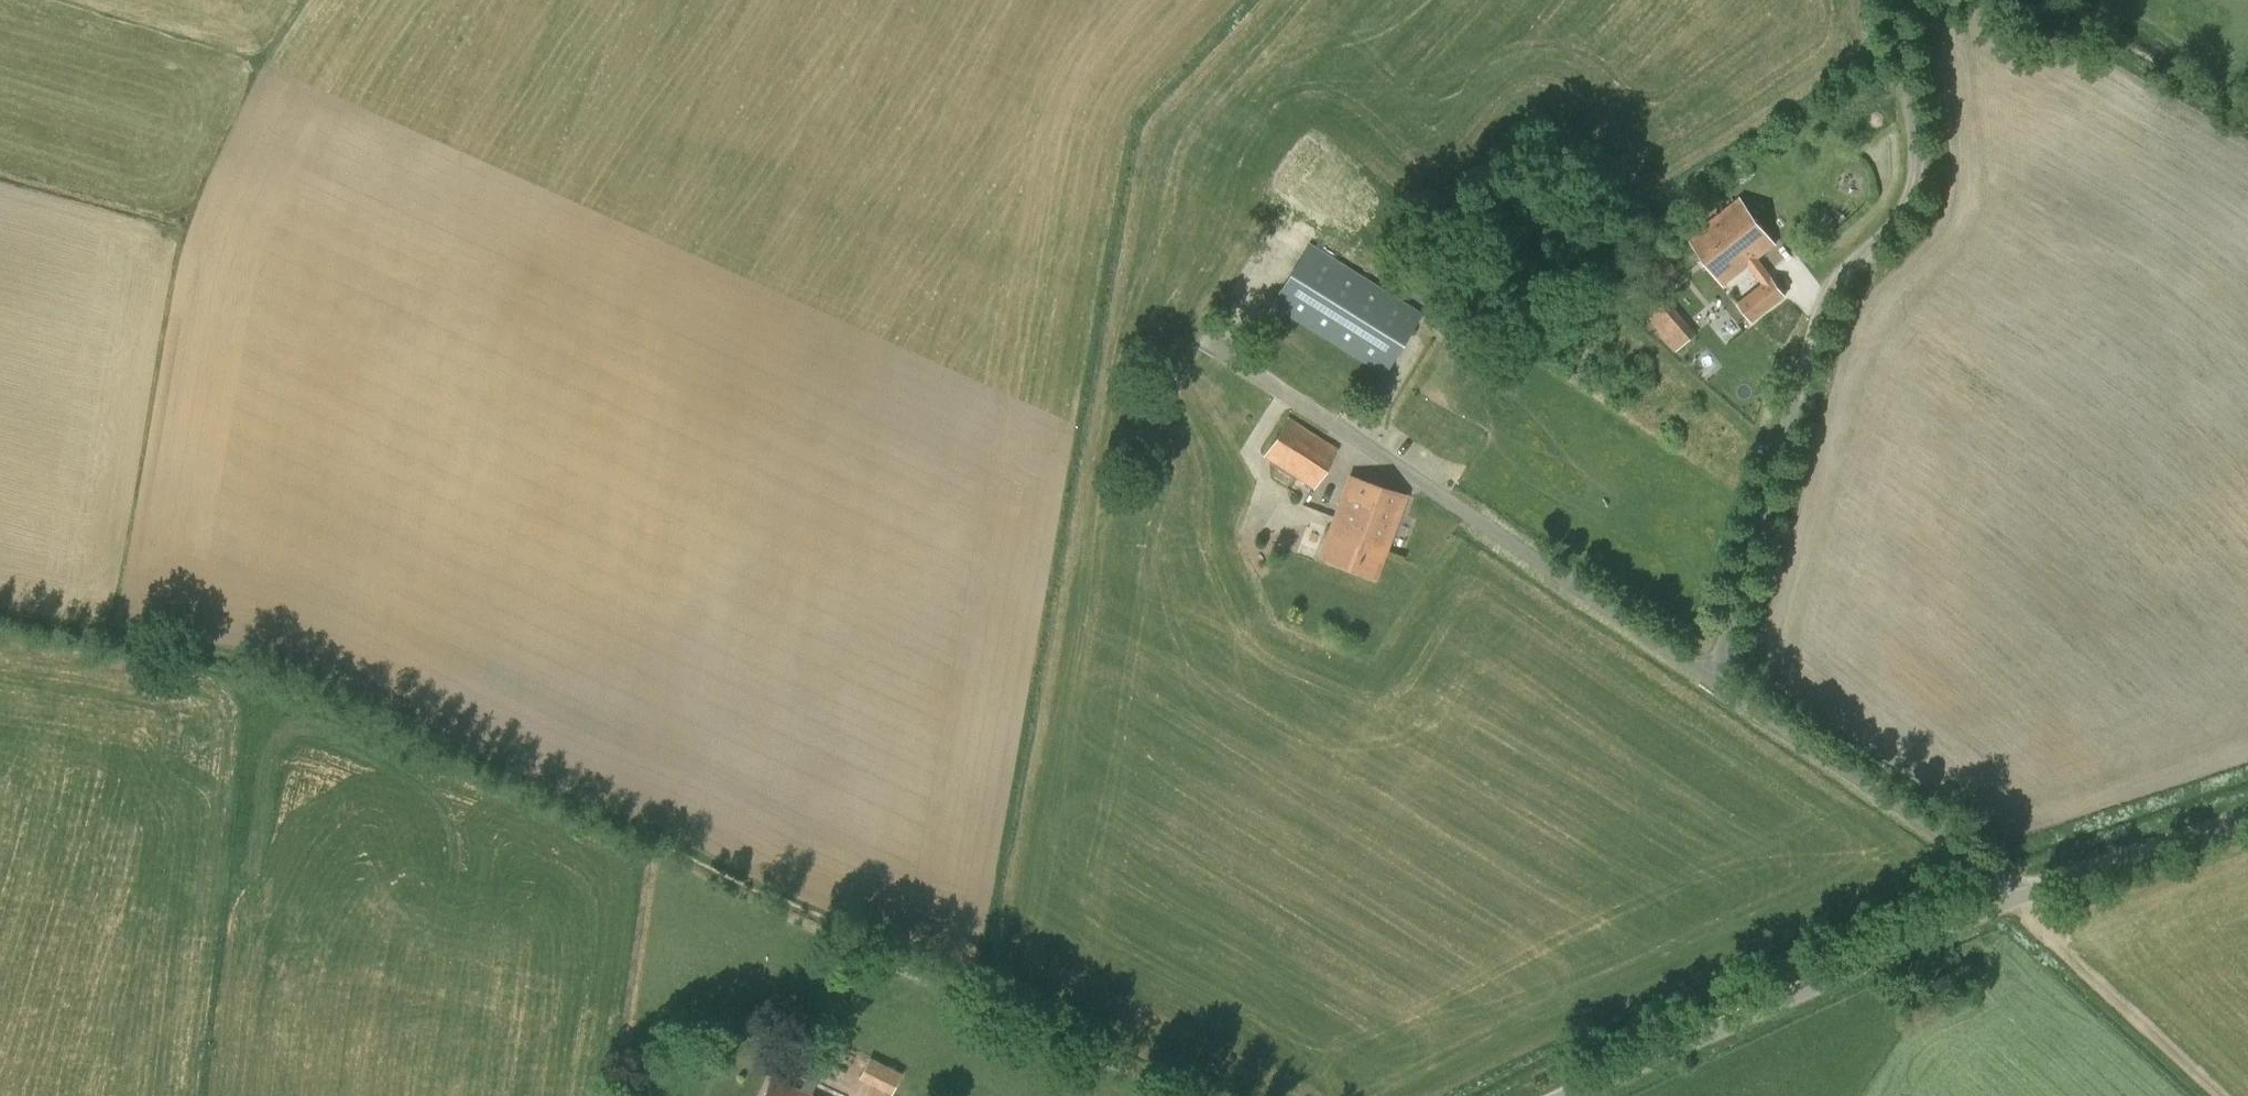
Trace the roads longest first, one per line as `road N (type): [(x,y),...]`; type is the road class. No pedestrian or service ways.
road 1 (unclassified): [(2027,895),(1718,681),(1800,359),(1832,299),(1897,215),(1912,171),(1895,0)]
road 2 (tertiary): [(1569,1095),(2027,895)]
road 3 (tertiary): [(2027,895),(2247,816)]

